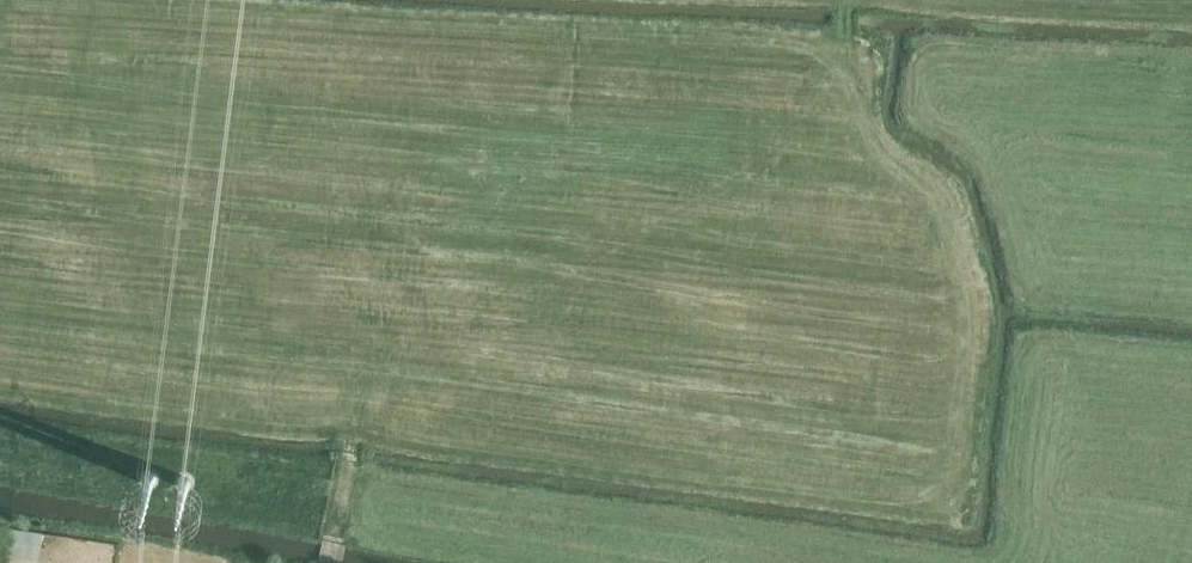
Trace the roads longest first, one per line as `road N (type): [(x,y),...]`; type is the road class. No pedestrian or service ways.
road 1 (track): [(330,562),(360,438)]

